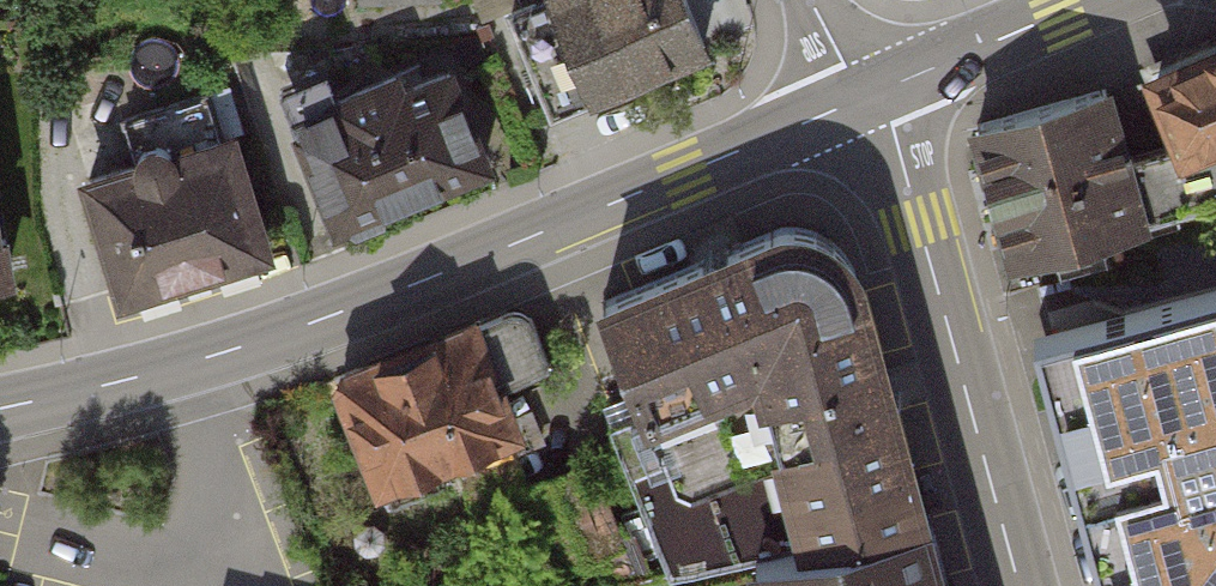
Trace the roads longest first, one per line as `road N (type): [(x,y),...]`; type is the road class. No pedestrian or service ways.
road 1 (tertiary): [(872,96),(341,312),(242,347),(0,408)]
road 2 (tertiary): [(1018,585),(891,124),(872,96)]
road 3 (tertiary): [(1094,0),(872,96)]

